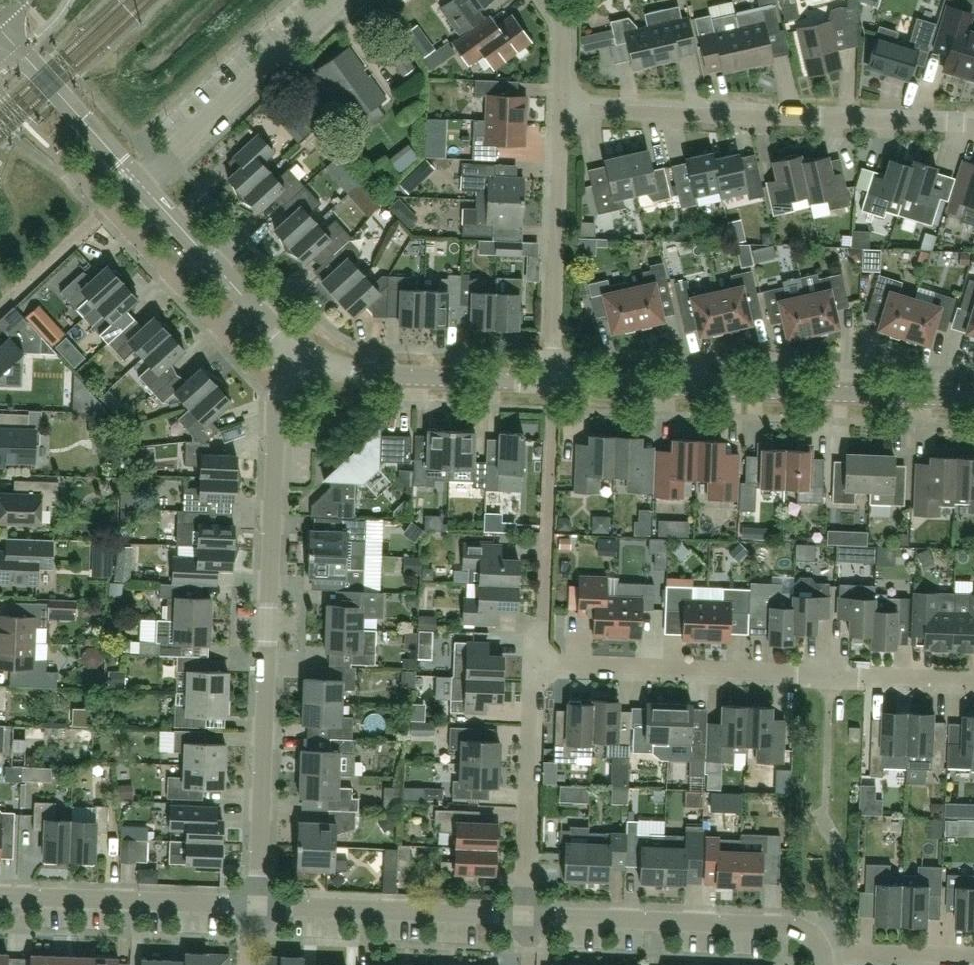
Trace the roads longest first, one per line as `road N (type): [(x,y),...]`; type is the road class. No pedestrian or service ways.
road 1 (unclassified): [(259,906),(280,391),(299,356)]
road 2 (residential): [(973,681),(534,666)]
road 3 (tertiary): [(973,398),(553,383)]
road 4 (residential): [(973,124),(559,109)]
road 5 (unclassified): [(819,949),(803,932),(776,925),(522,916)]
road 6 (residential): [(559,109),(553,383)]
road 7 (residential): [(140,182),(338,0)]
road 8 (unclassified): [(522,916),(259,906)]
road 9 (unclassified): [(259,906),(0,896)]
road 10 (tertiary): [(553,383),(348,372),(299,356)]
road 11 (residential): [(522,916),(534,666)]
road 12 (tertiary): [(299,356),(140,182)]
road 13 (tertiary): [(140,182),(0,30)]
road 14 (residential): [(819,949),(973,955)]

